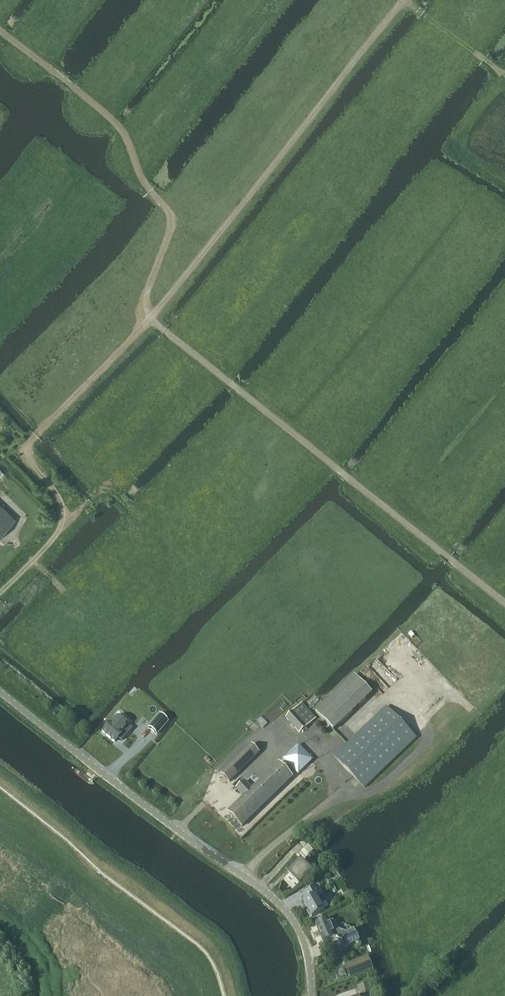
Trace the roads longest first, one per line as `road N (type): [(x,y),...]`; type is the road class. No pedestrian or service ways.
road 1 (unclassified): [(312,995),(303,938),(279,902),(0,690)]
road 2 (track): [(504,600),(152,318)]
road 3 (track): [(402,0),(152,318)]
road 4 (track): [(152,318),(145,303),(173,229),(169,210),(142,181),(125,129),(0,30)]
road 5 (track): [(152,318),(27,450)]
road 6 (track): [(27,450),(65,517),(59,535),(0,595)]

